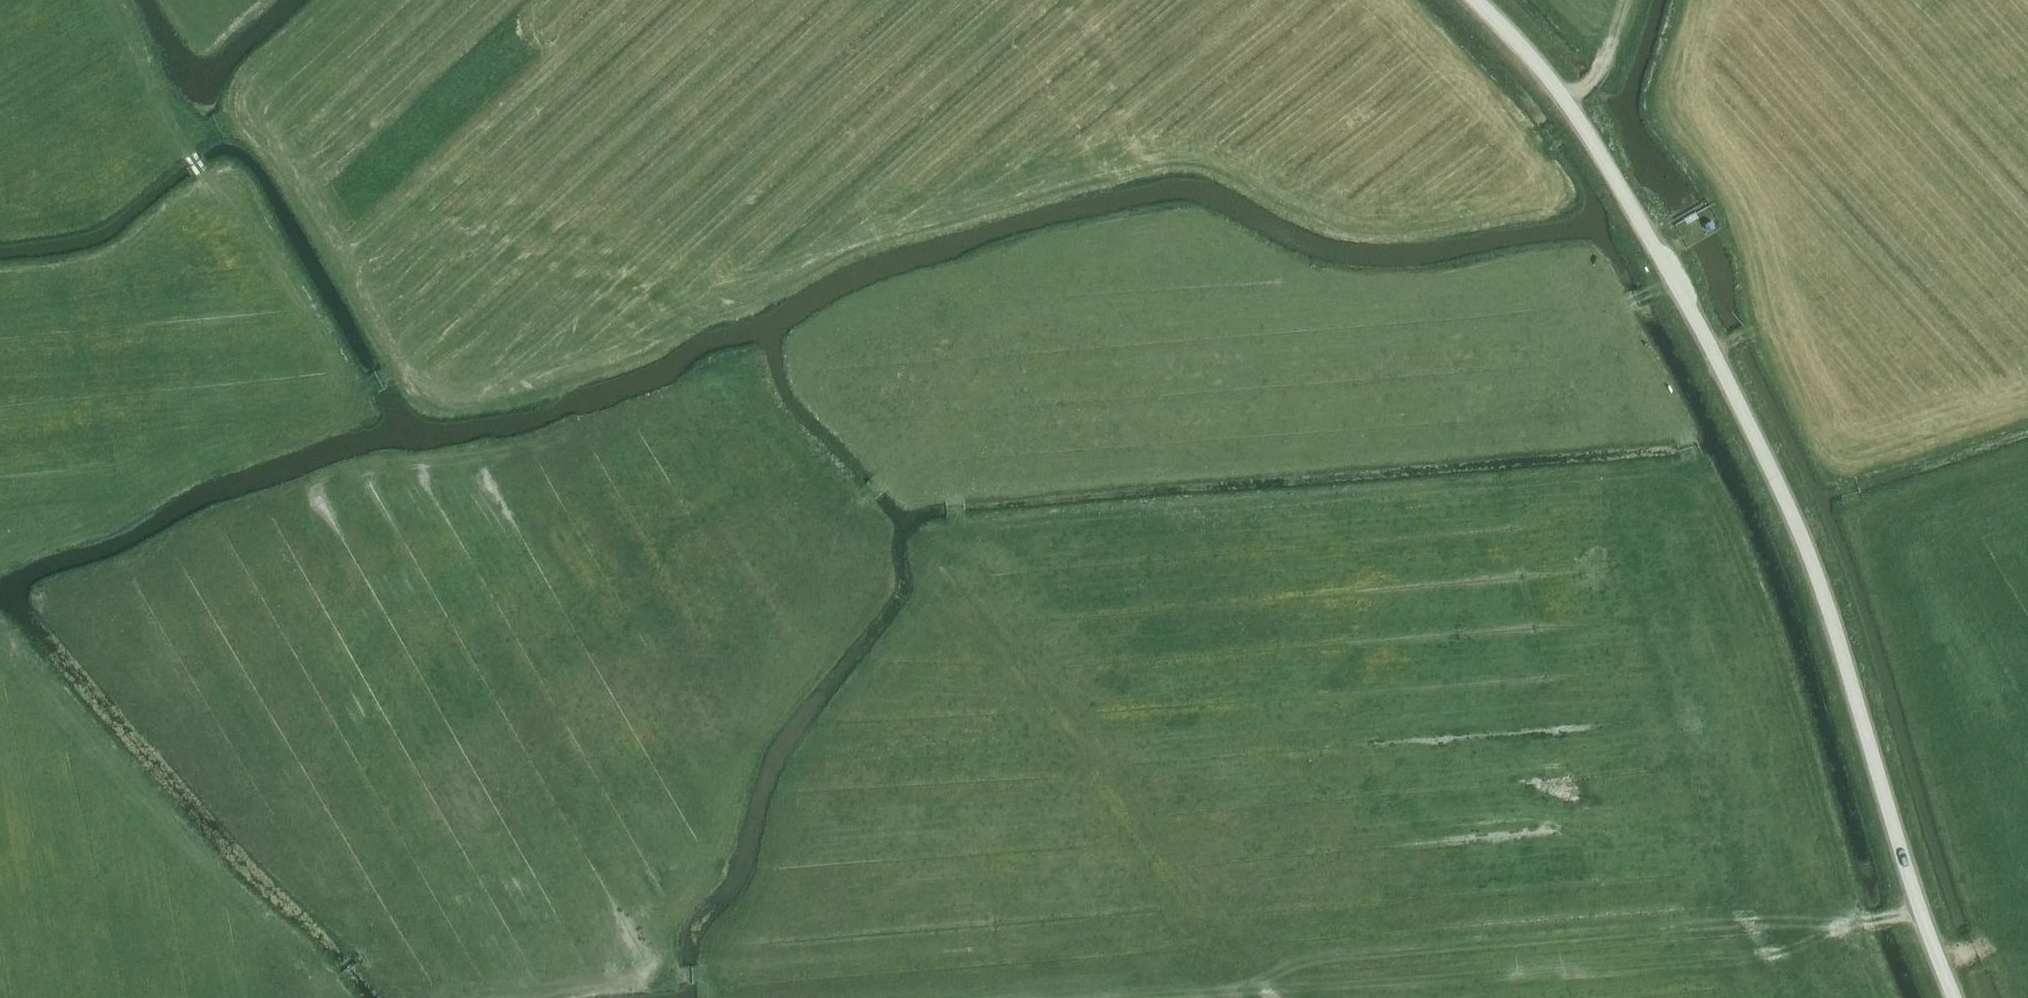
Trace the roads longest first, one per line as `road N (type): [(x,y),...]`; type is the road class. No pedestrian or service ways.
road 1 (unclassified): [(1954,997),(1909,878),(1825,598),(1765,458),(1589,135),(1476,0)]

